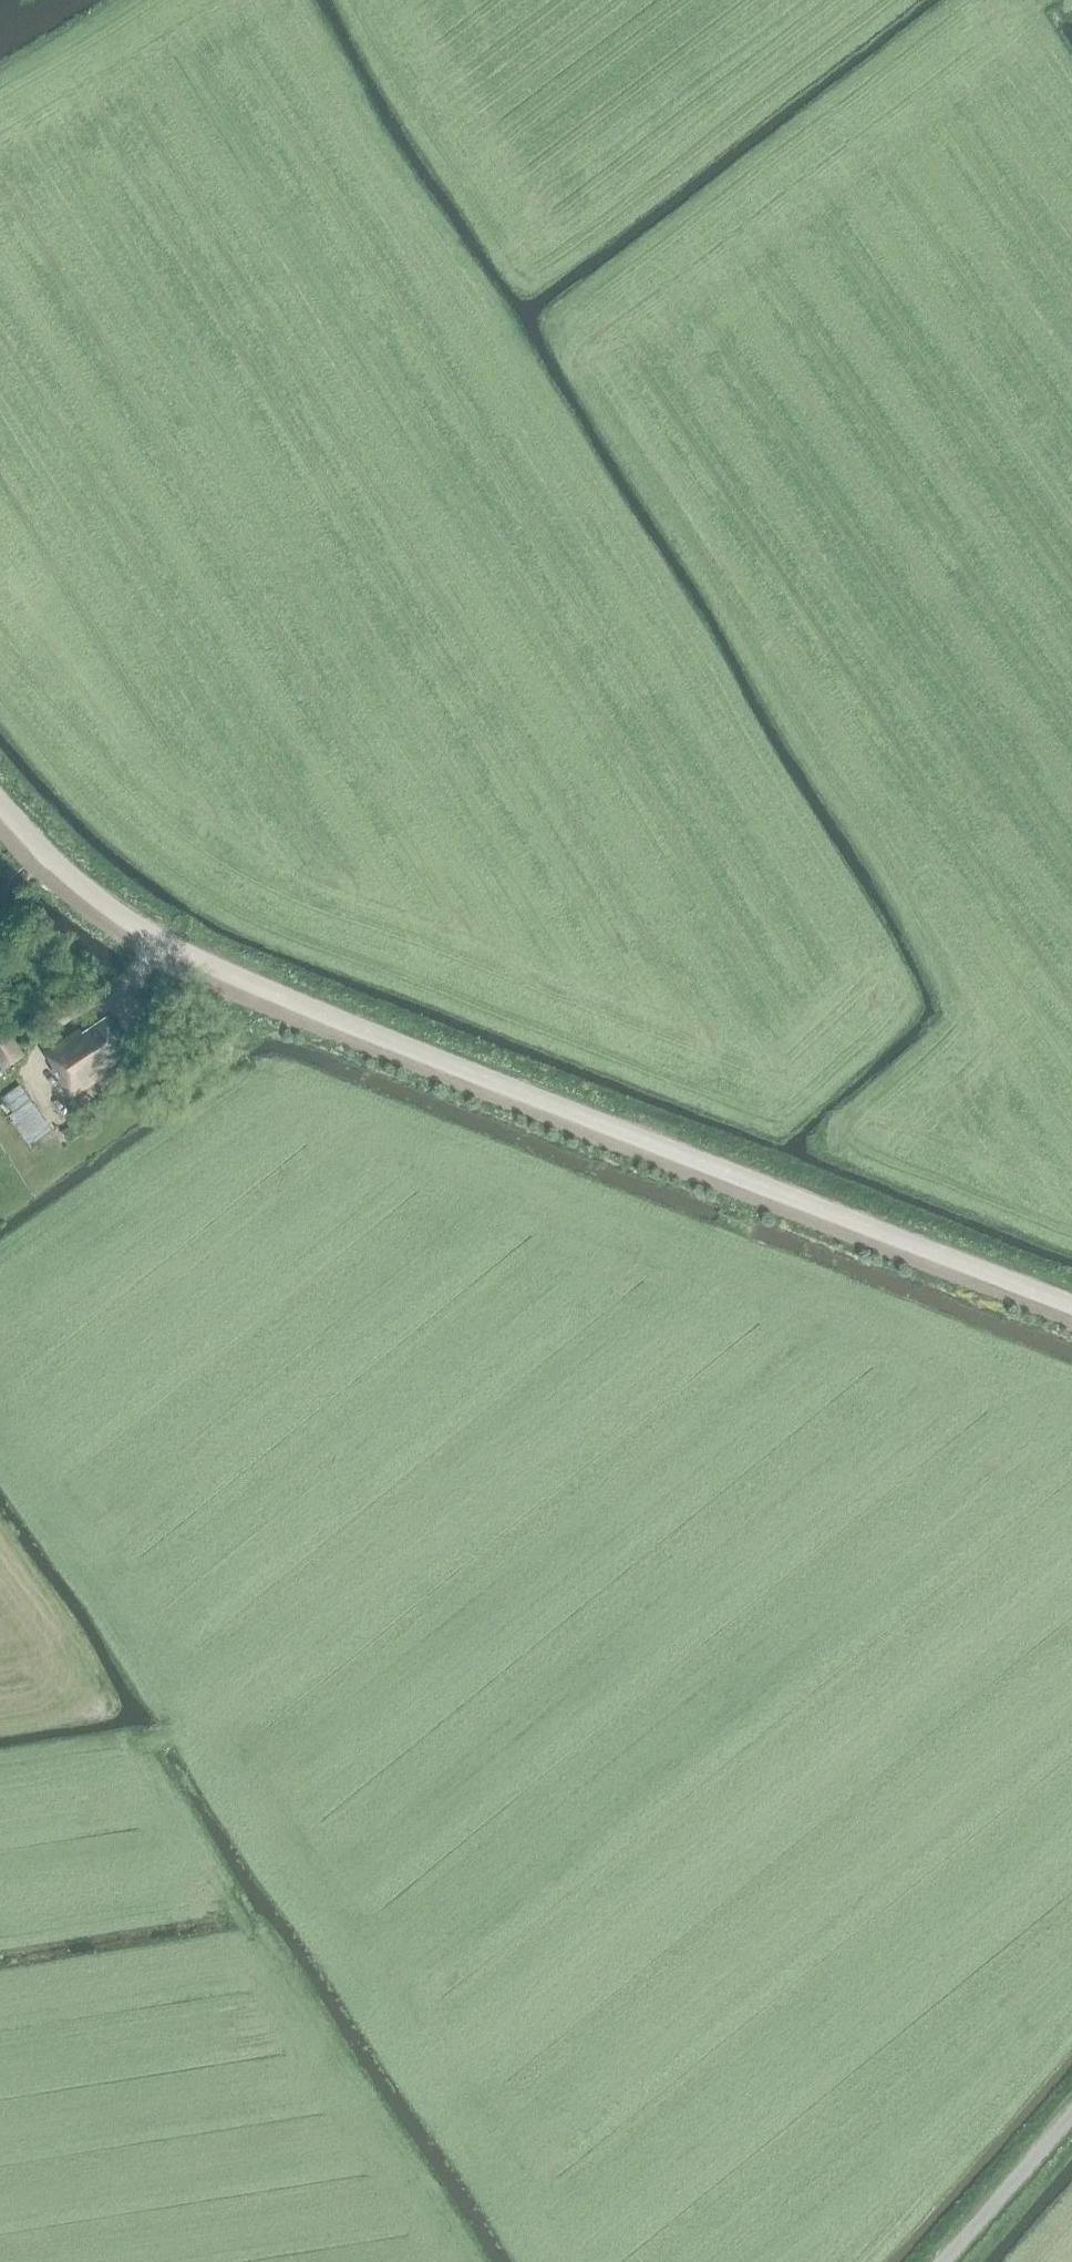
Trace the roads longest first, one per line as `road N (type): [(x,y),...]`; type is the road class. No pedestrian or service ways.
road 1 (unclassified): [(1071,1301),(354,1017),(123,911),(0,797)]
road 2 (unclassified): [(949,2261),(1071,2123)]

